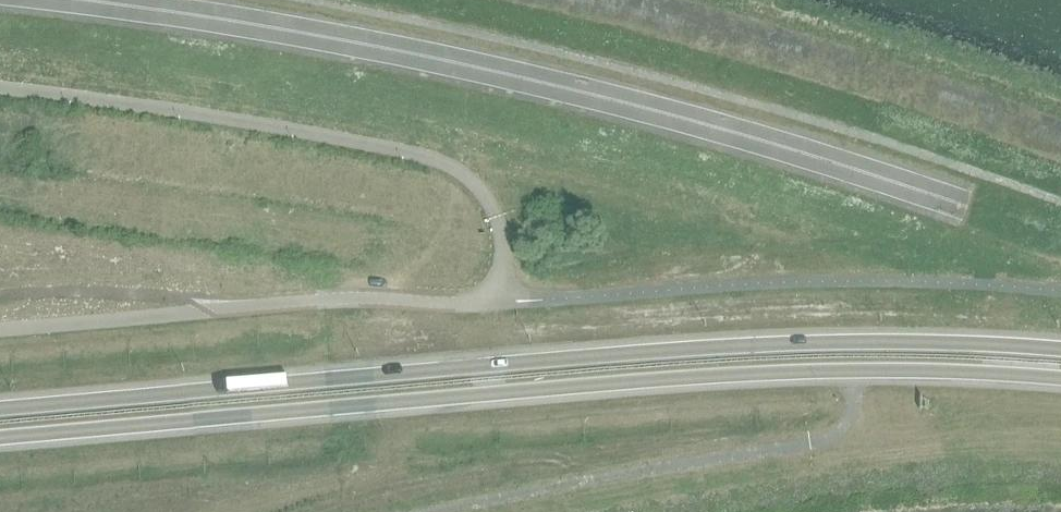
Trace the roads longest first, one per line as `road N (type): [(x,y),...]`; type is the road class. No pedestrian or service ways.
road 1 (trunk): [(1060,352),(933,341),(704,346),(0,407)]
road 2 (trunk): [(0,439),(851,372),(1060,382)]
road 3 (unclassified): [(0,329),(357,298),(506,302)]

